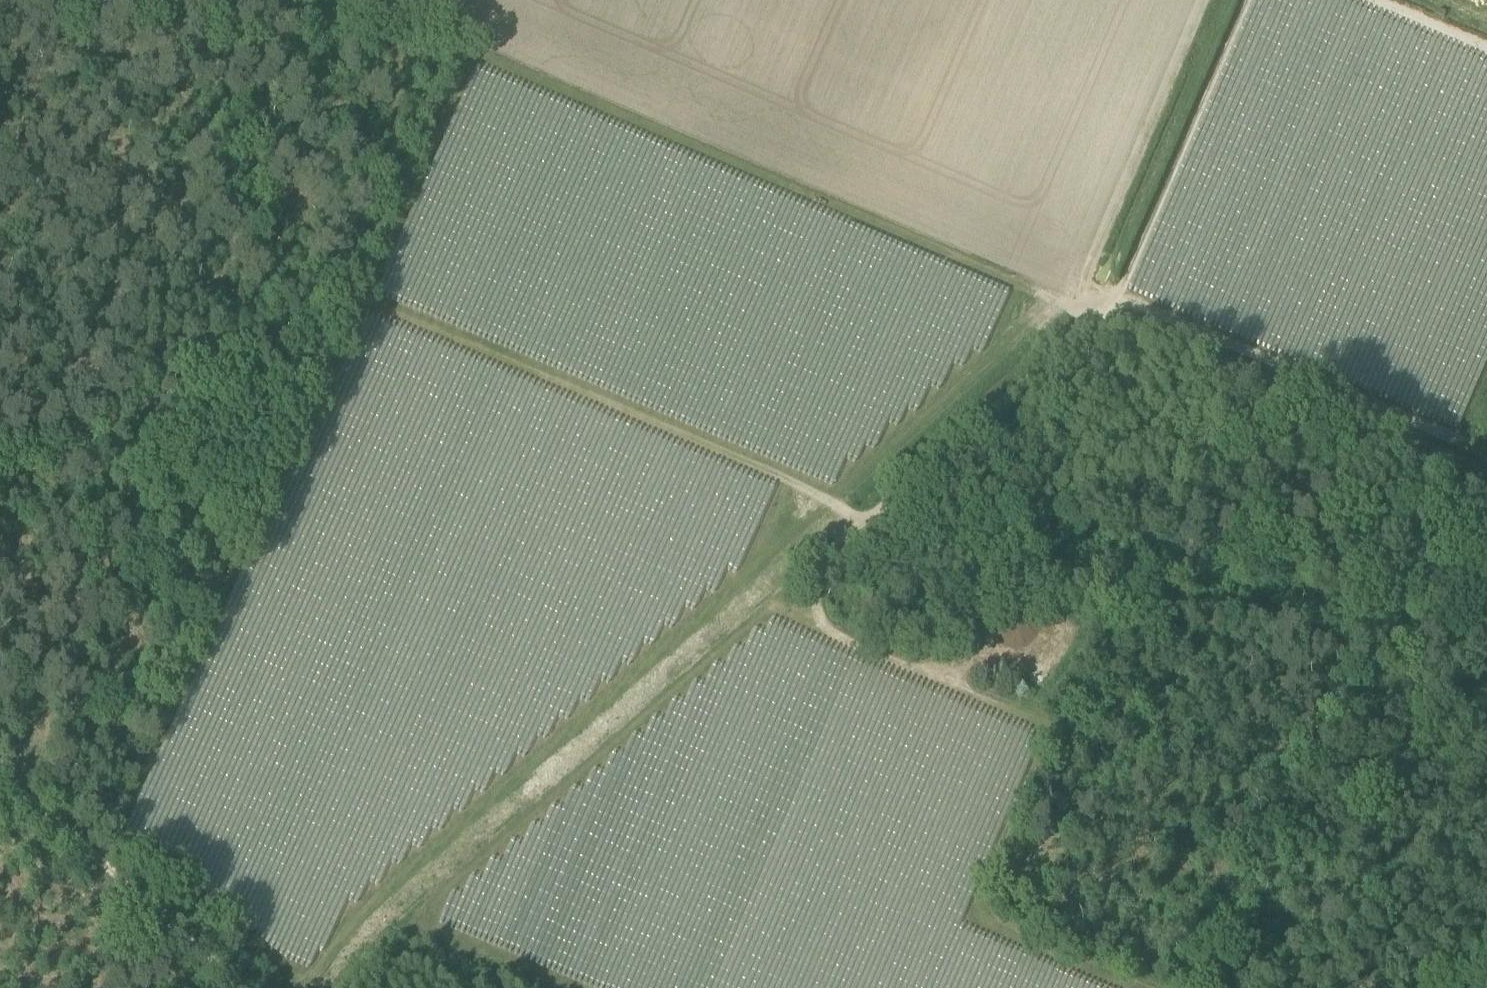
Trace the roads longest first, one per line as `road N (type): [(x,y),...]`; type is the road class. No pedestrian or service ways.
road 1 (track): [(355,0),(373,112),(369,177),(336,280),(111,308),(0,333)]
road 2 (track): [(868,528),(780,477),(372,307),(336,280)]
road 3 (track): [(0,776),(244,987)]

